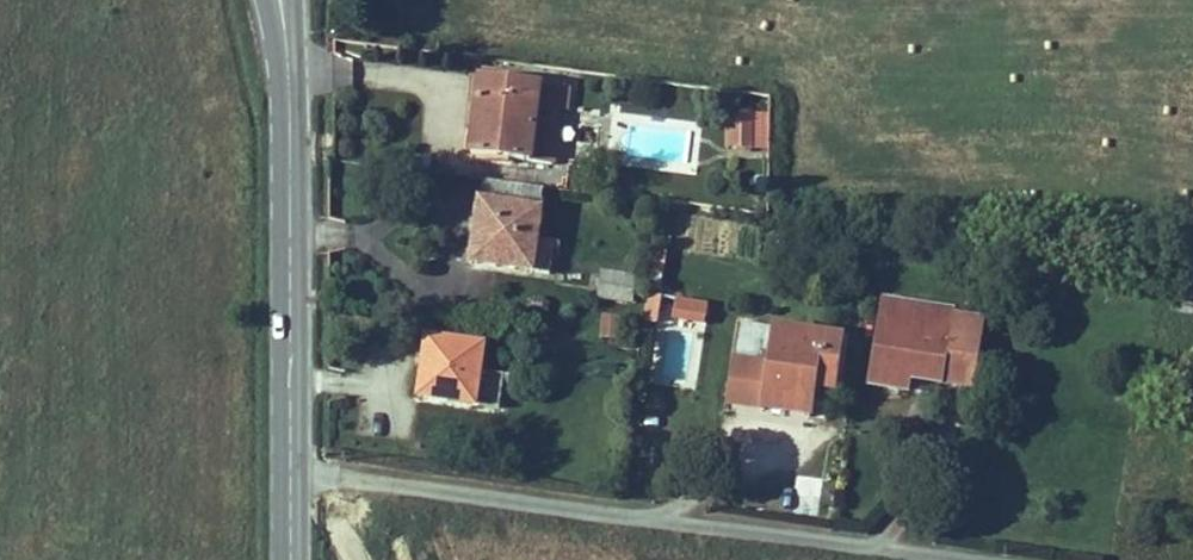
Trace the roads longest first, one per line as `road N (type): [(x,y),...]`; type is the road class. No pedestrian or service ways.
road 1 (track): [(1053,559),(291,472)]
road 2 (primary): [(282,10),(292,240),(291,559)]

